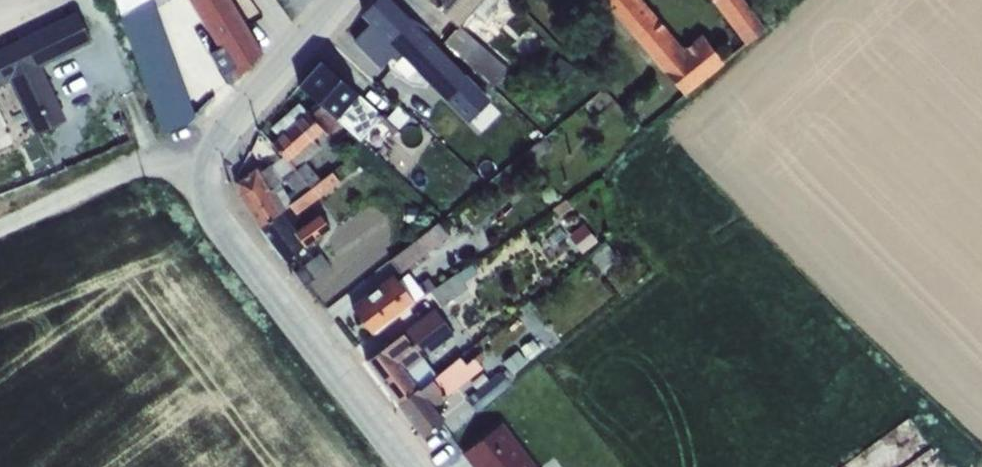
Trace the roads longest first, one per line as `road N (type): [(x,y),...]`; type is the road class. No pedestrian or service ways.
road 1 (tertiary): [(406,466),(240,246),(213,193),(218,130),(341,0)]
road 2 (track): [(215,144),(0,229)]

